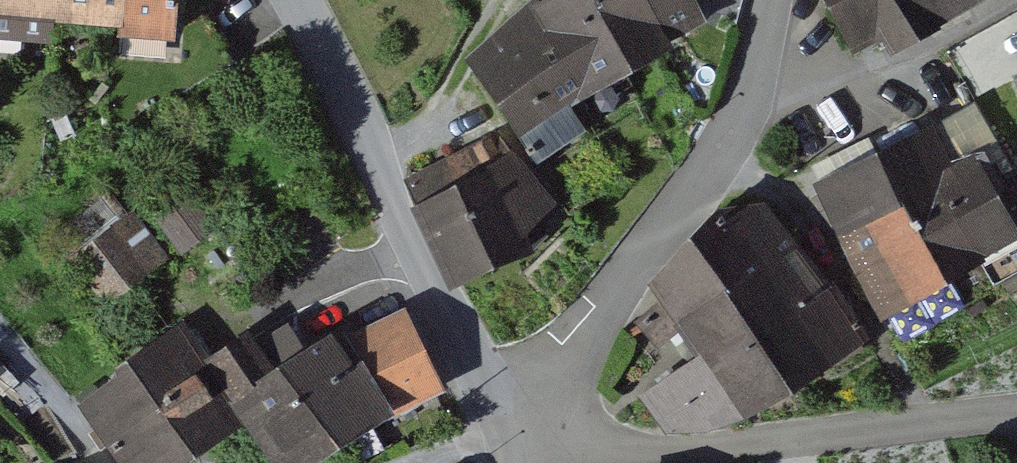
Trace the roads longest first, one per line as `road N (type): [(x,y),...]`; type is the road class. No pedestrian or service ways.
road 1 (residential): [(499,439),(742,141),(779,0)]
road 2 (residential): [(1016,429),(608,461),(499,439)]
road 3 (residential): [(499,439),(382,164),(296,0)]

